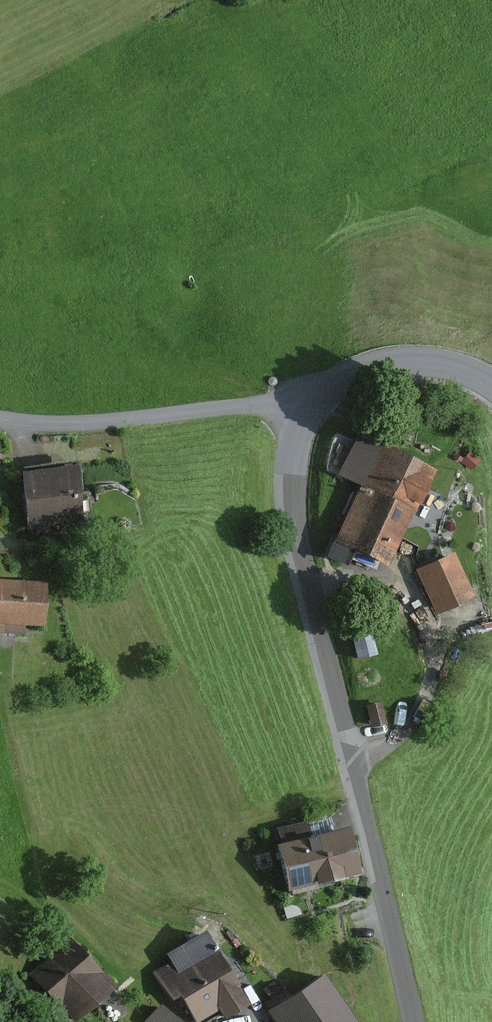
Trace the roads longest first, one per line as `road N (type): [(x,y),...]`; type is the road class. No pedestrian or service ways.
road 1 (unclassified): [(306,406),(291,512),(413,1021)]
road 2 (unclassified): [(306,406),(78,419),(0,410)]
road 3 (unclassified): [(491,385),(425,364),(390,366),(343,379),(306,406)]

